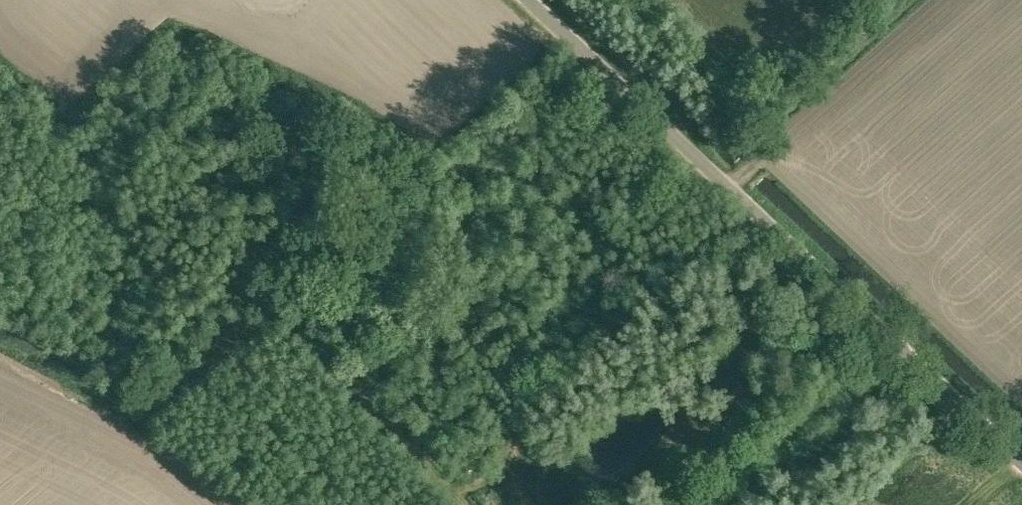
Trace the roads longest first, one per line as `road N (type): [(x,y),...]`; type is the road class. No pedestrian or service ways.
road 1 (unclassified): [(1021,458),(530,0)]

